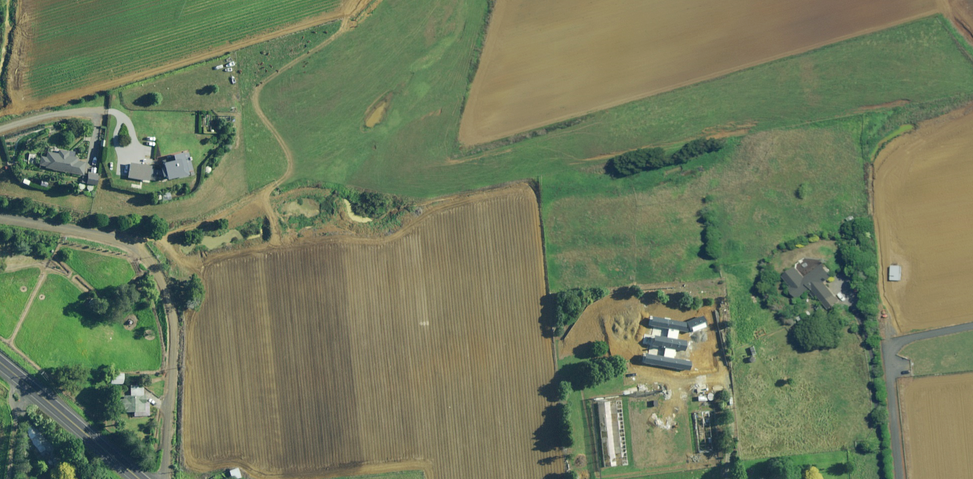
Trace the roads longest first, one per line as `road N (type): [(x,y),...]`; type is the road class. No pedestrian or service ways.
road 1 (unclassified): [(163,478),(169,337),(148,263),(105,237),(0,217)]
road 2 (track): [(901,478),(888,356),(918,335),(972,327)]
road 3 (primary): [(0,362),(139,478)]

